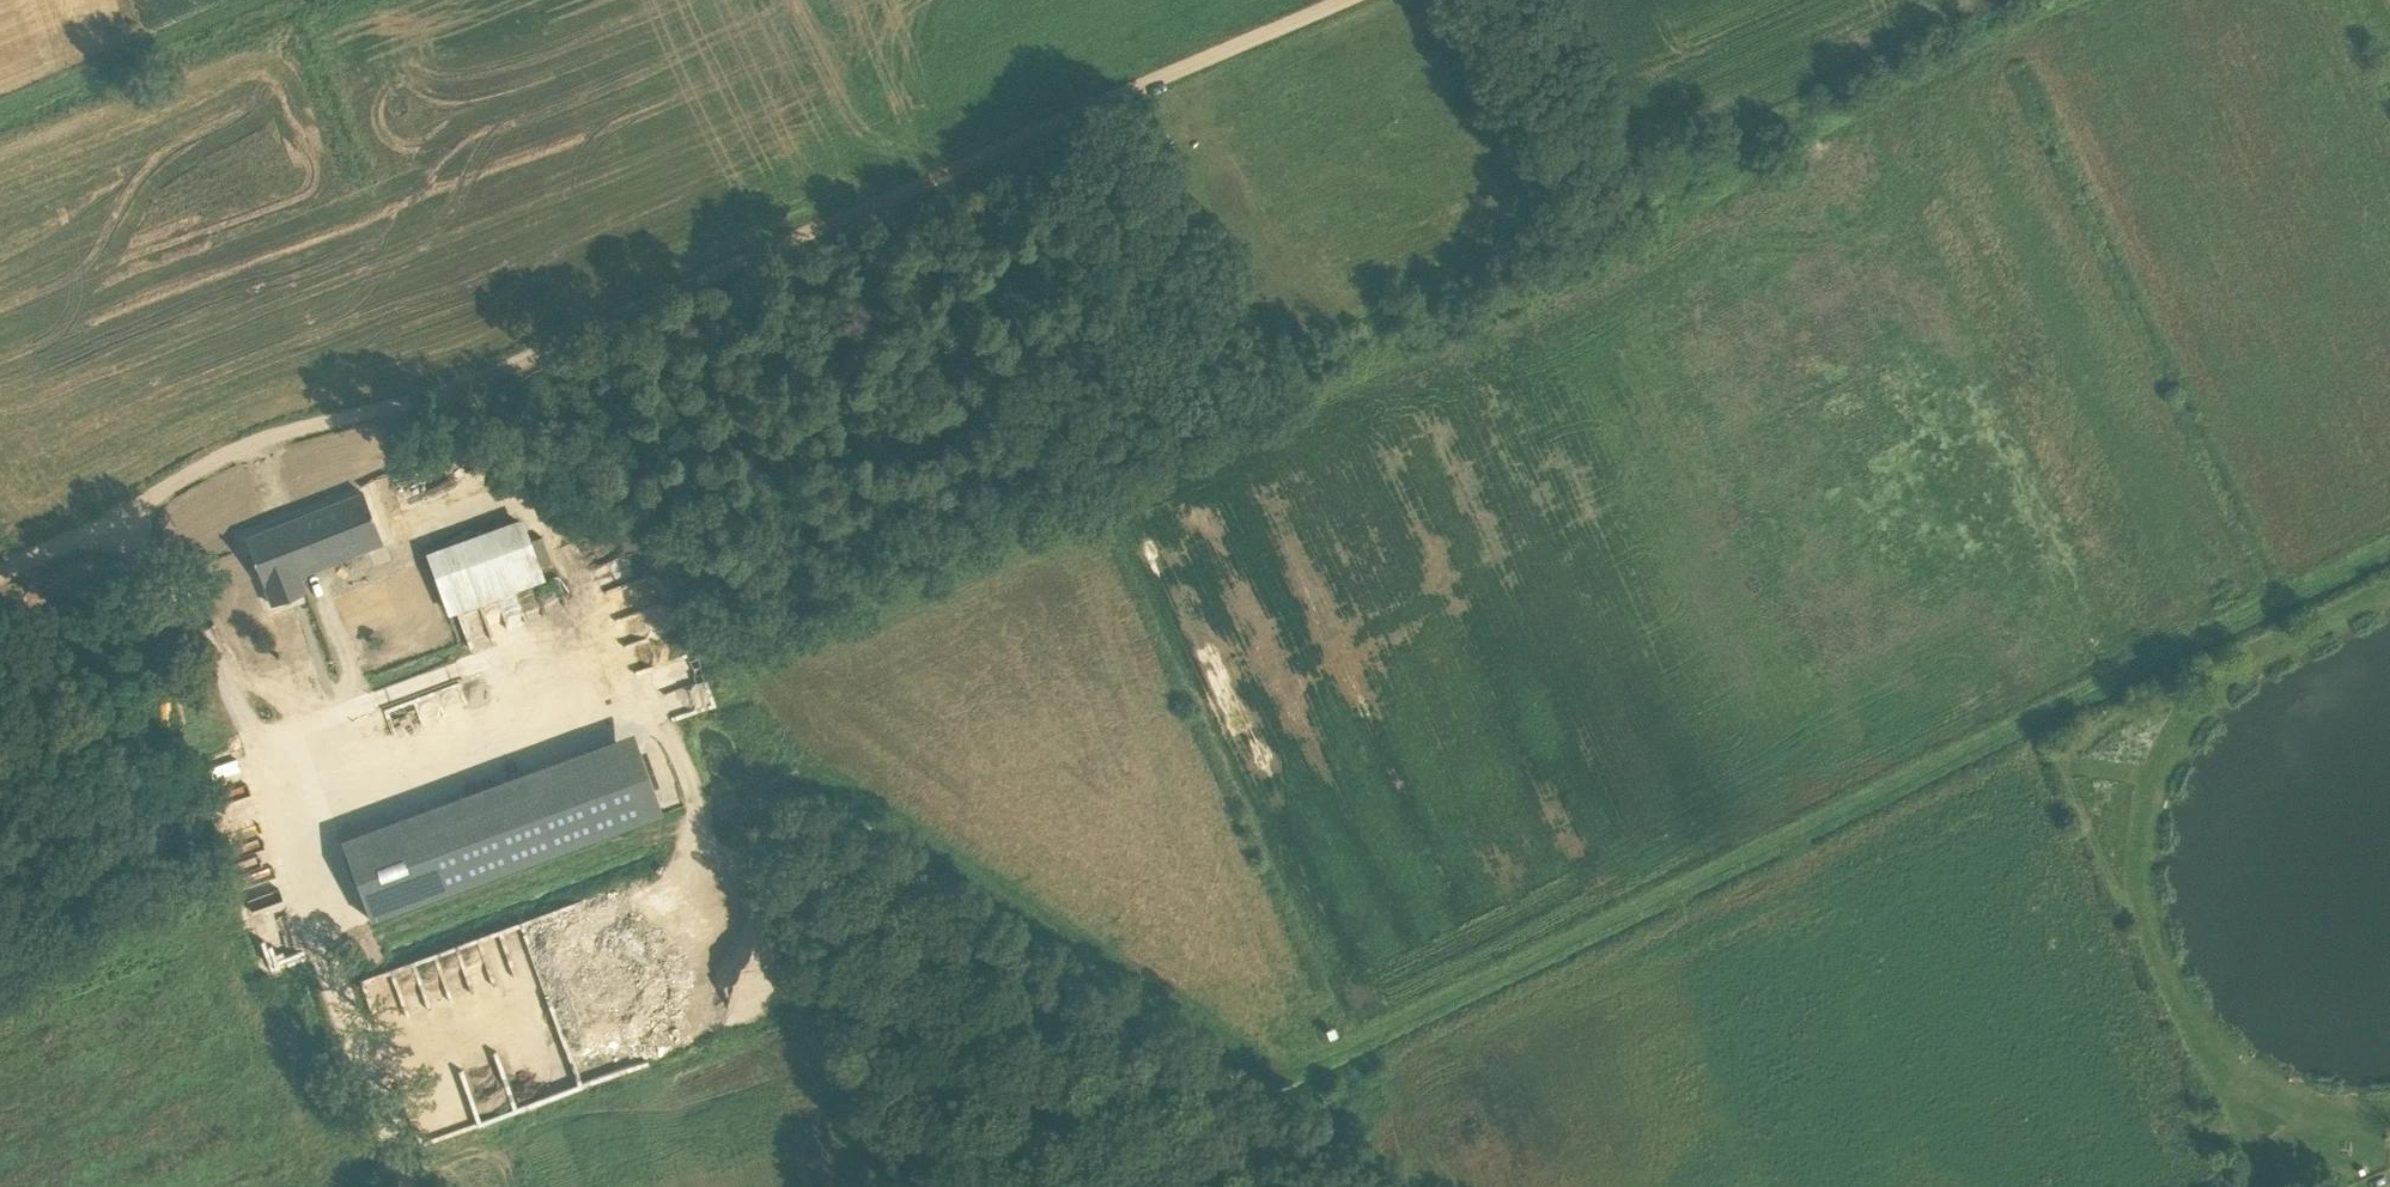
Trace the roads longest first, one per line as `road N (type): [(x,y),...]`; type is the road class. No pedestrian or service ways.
road 1 (track): [(1349,0),(508,370),(217,468),(0,580)]
road 2 (track): [(109,523),(216,614),(415,1186)]

